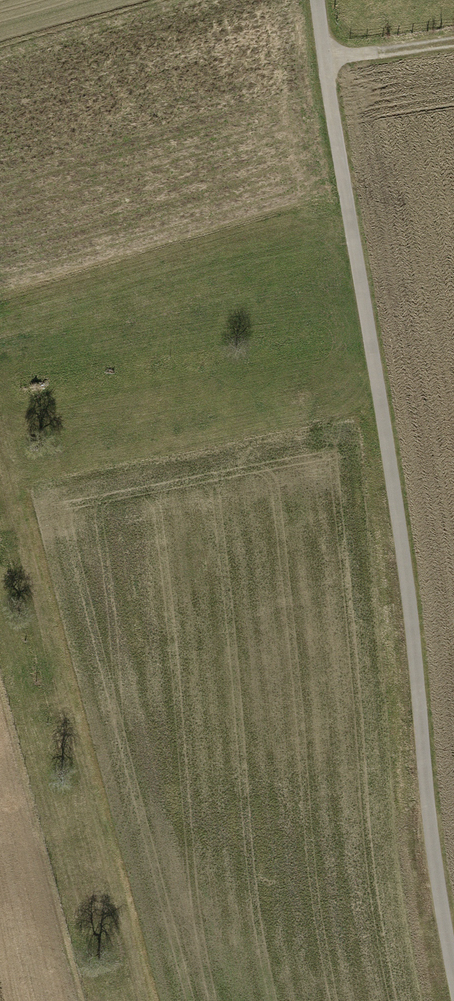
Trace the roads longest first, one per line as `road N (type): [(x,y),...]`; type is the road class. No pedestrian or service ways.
road 1 (unclassified): [(317,0),(406,563),(426,810),(453,966)]
road 2 (track): [(143,1000),(0,447)]
road 3 (track): [(453,40),(324,57)]

